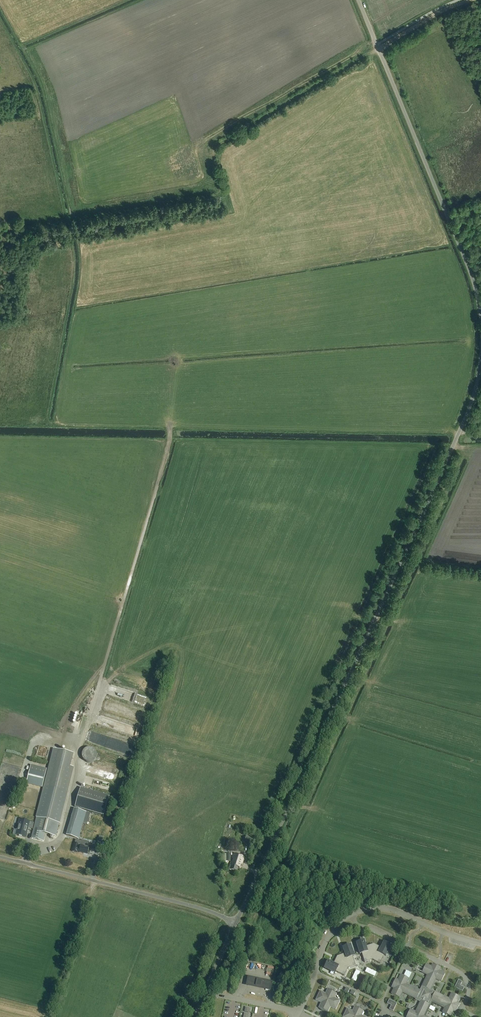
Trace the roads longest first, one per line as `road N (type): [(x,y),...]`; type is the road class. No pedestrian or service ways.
road 1 (unclassified): [(236,923),(458,434),(480,356)]
road 2 (track): [(472,0),(216,146),(220,192),(67,221)]
road 3 (unclassified): [(480,326),(474,282),(359,0)]
road 4 (unclassified): [(236,923),(0,857)]
road 5 (residential): [(459,1016),(468,996),(463,974),(358,926)]
road 6 (track): [(49,1016),(95,881)]
road 7 (residential): [(353,914),(395,911),(480,944)]

